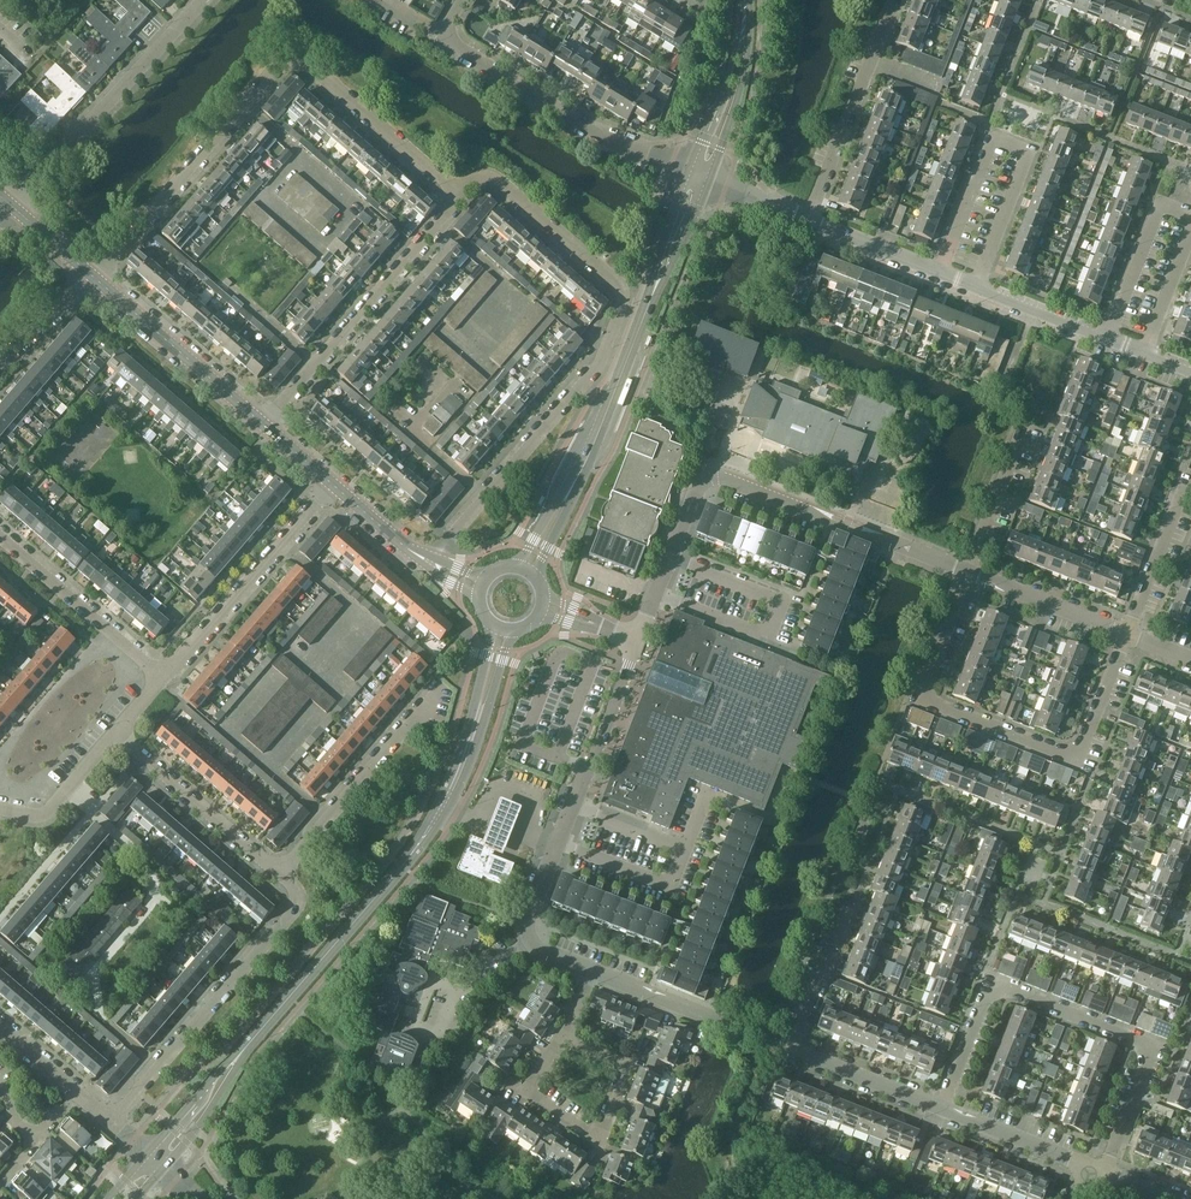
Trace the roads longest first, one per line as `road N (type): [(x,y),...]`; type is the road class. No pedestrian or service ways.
road 1 (secondary): [(155,1163),(430,828),(468,752),(502,629)]
road 2 (residential): [(426,560),(599,365),(625,289),(501,182),(474,182),(459,198)]
road 3 (residential): [(1126,634),(1077,760),(916,697),(965,572)]
road 4 (residential): [(1104,1172),(1152,1046),(992,983),(940,1107)]
road 5 (secondary): [(525,569),(630,360),(698,180)]
road 6 (residential): [(109,1123),(301,898),(279,873)]
road 7 (residential): [(262,423),(459,198)]
road 8 (residential): [(698,180),(439,36)]
road 9 (residential): [(89,275),(288,62)]
road 10 (residential): [(655,593),(771,637),(784,603),(668,560)]
road 11 (residential): [(201,0),(11,206)]
road 12 (residential): [(164,677),(331,484)]
road 13 (residential): [(279,873),(440,688)]
road 14 (residential): [(810,224),(896,0)]
road 15 (residential): [(560,1037),(529,1090),(600,1139),(631,1063)]
road 16 (tertiary): [(262,423),(89,275)]
road 17 (residential): [(459,198),(300,61),(288,62)]
road 18 (residential): [(792,1048),(589,967)]
road 19 (residential): [(164,677),(0,534)]
road 20 (residential): [(279,873),(118,732)]
road 21 (residential): [(891,543),(724,477),(694,491)]
road 22 (residential): [(978,288),(1031,150),(992,135)]
road 23 (secondary): [(698,180),(730,97),(745,0)]
road 24 (residential): [(1190,211),(1158,199),(1105,336)]
road 25 (residential): [(575,806),(637,640)]
road 26 (residential): [(1126,634),(965,572)]
road 27 (residential): [(558,851),(671,896),(689,852)]
road 28 (residential): [(965,572),(1025,423)]
road 29 (residential): [(1089,1166),(940,1107)]
road 30 (residential): [(589,967),(527,936),(558,851)]
road 31 (residential): [(1126,634),(1190,488)]
road 32 (residential): [(940,1107),(792,1048)]
road 33 (residential): [(0,810),(38,814),(118,732)]
road 34 (residential): [(792,1048),(846,909)]
road 35 (residential): [(940,273),(992,135)]
road 36 (residential): [(940,273),(810,224)]
road 37 (residential): [(1105,336),(978,288)]
road 38 (residential): [(689,852),(575,806)]
road 39 (tertiary): [(426,560),(331,484)]

